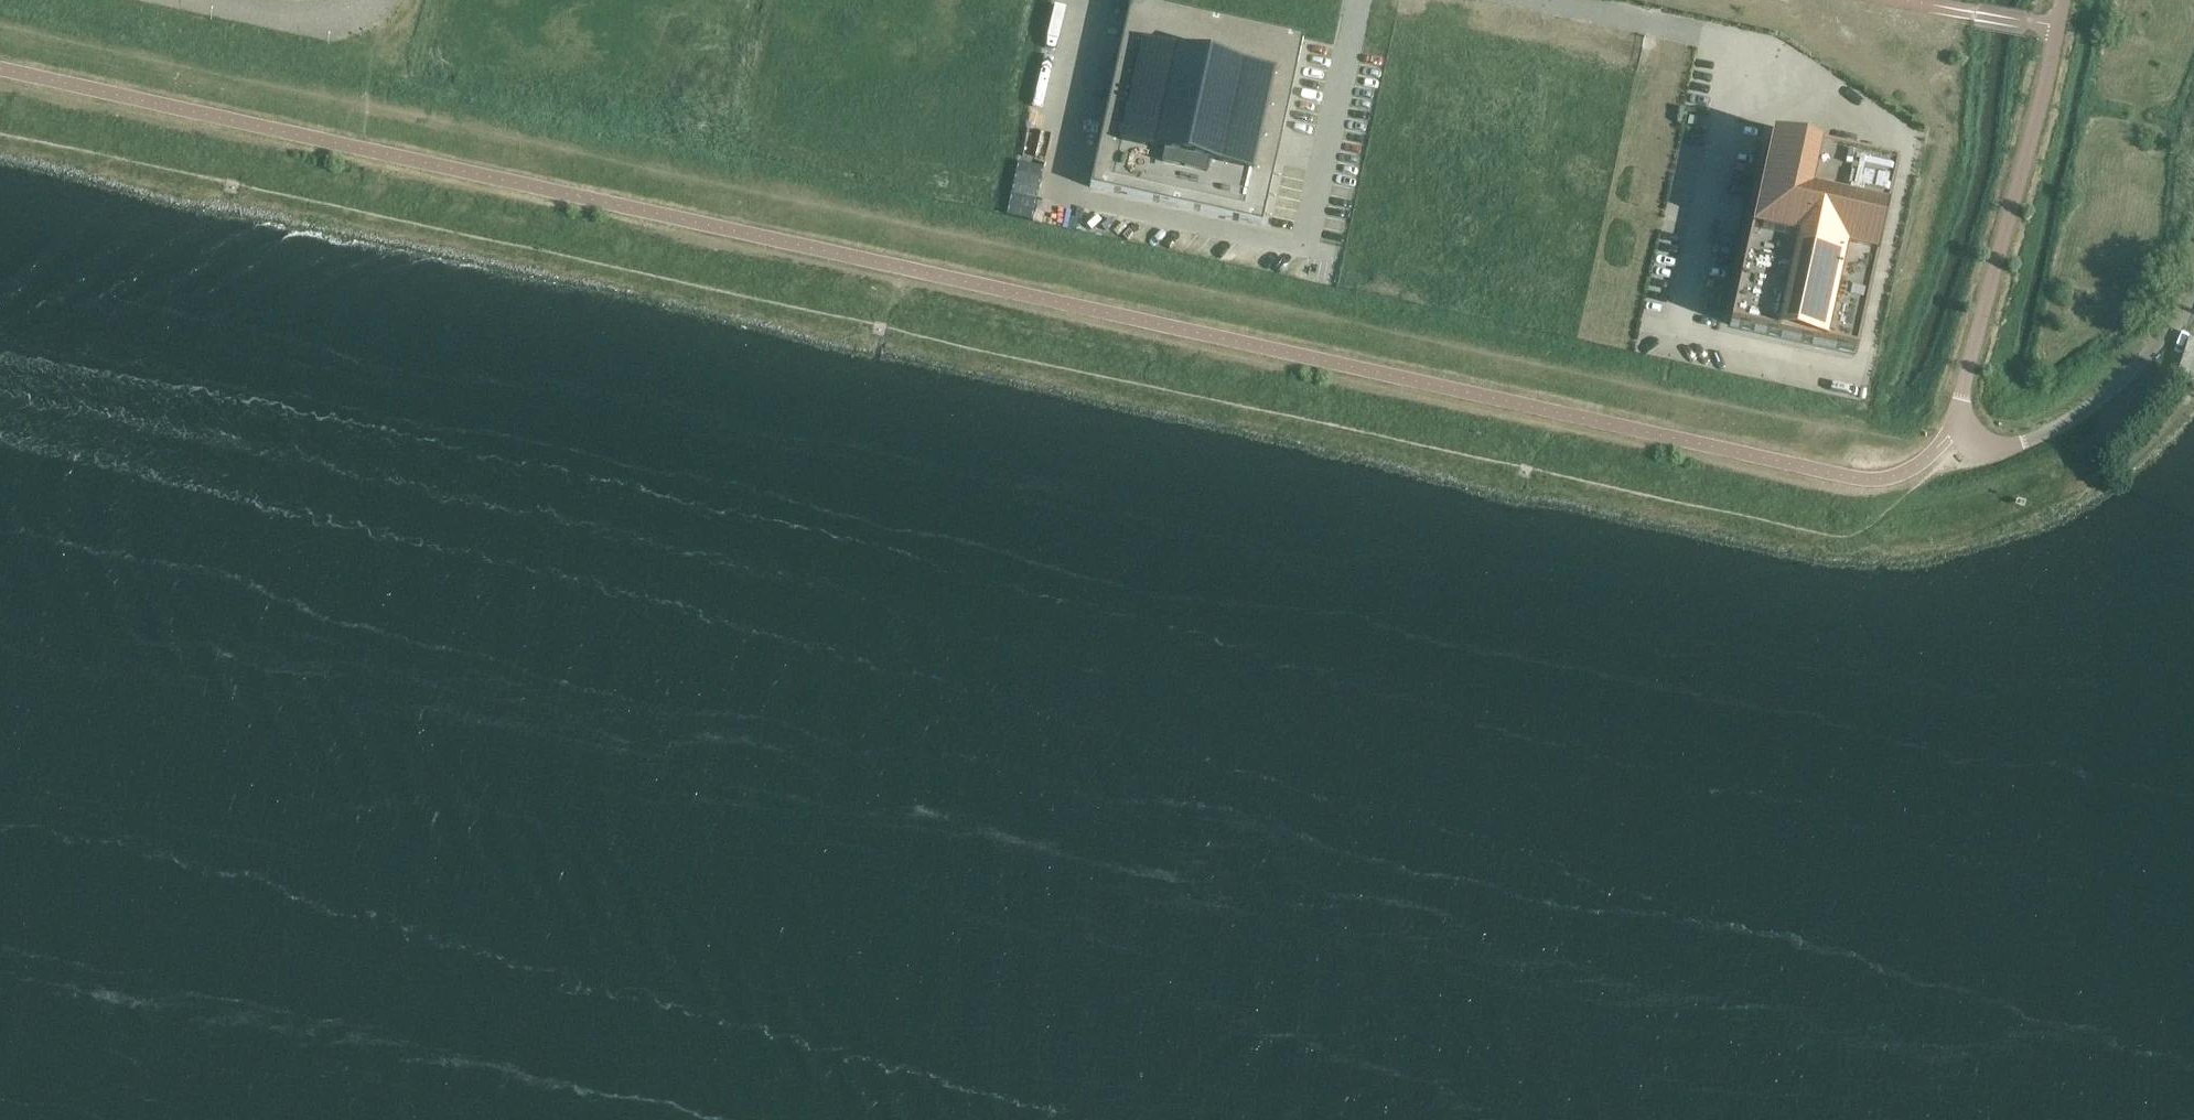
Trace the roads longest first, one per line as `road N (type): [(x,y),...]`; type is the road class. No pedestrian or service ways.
road 1 (residential): [(2062,0),(1961,394)]
road 2 (unclassified): [(212,0),(314,22),(352,17),(378,0)]

